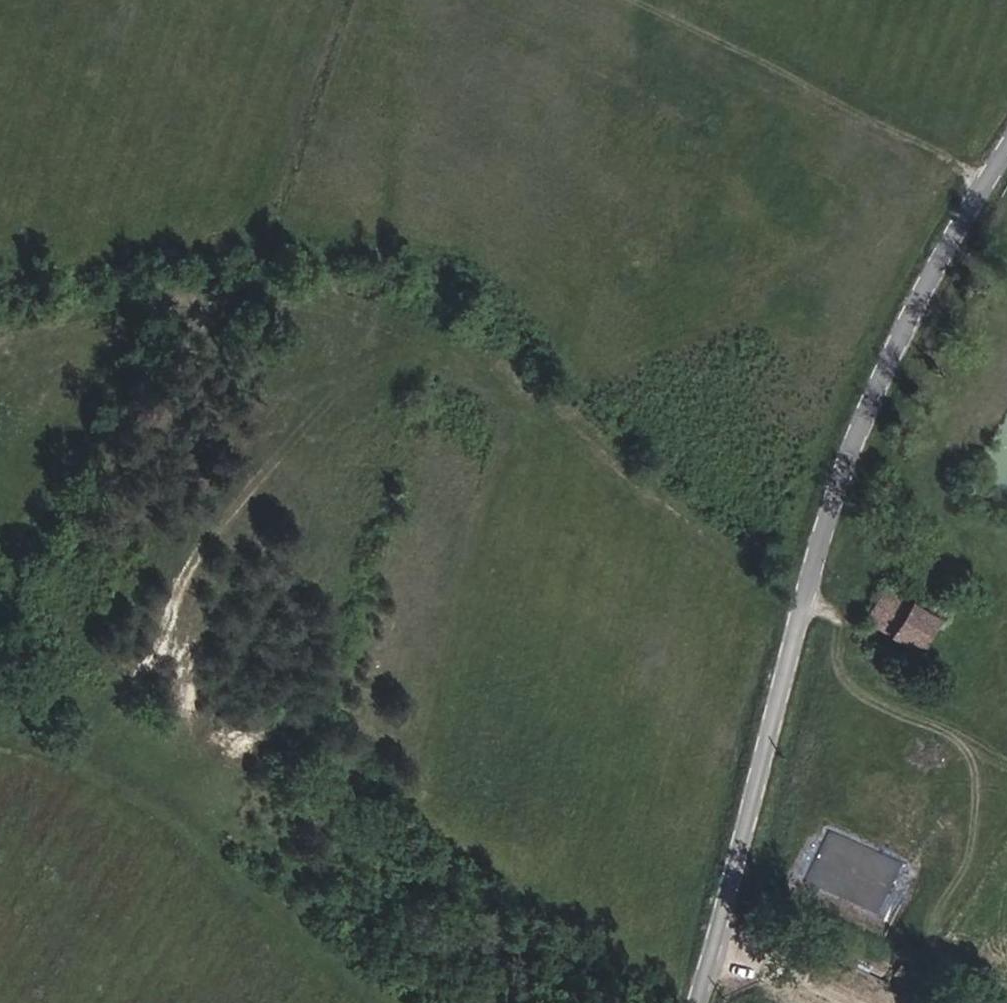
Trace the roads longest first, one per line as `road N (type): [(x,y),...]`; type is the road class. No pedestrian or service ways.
road 1 (unclassified): [(702,1002),(816,570),(930,284),(1006,160)]

